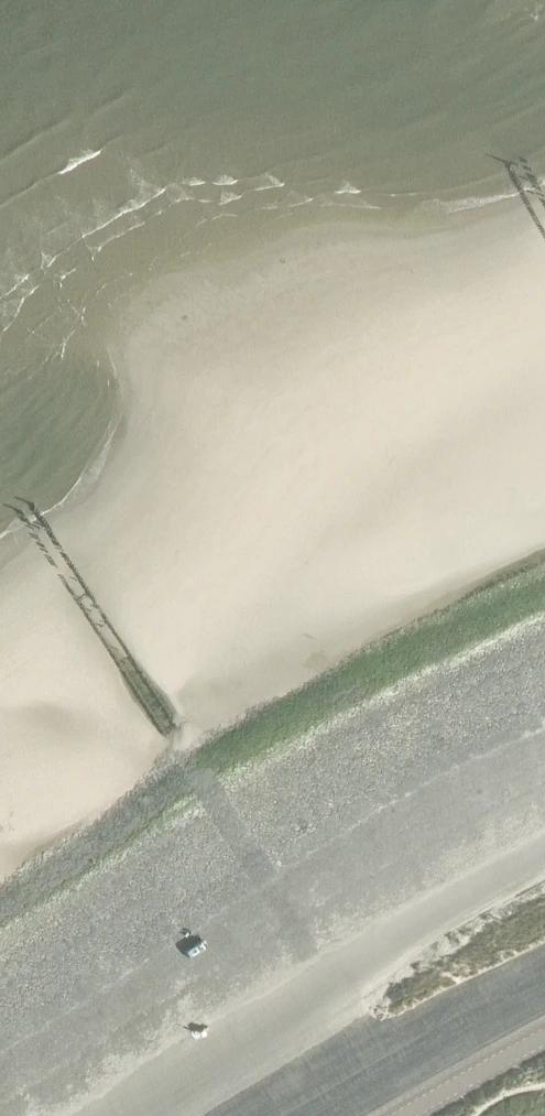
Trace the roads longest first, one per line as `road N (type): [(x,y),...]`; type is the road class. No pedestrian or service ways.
road 1 (unclassified): [(544,1036),(406,1115)]

